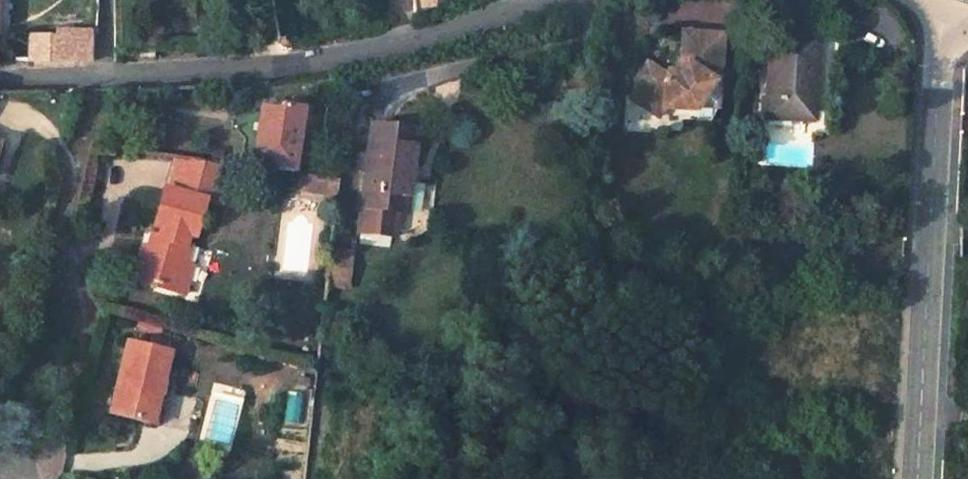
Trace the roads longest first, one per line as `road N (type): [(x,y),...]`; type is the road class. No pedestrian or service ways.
road 1 (residential): [(0,77),(246,66),(492,19),(545,0)]
road 2 (residential): [(940,6),(916,478)]

